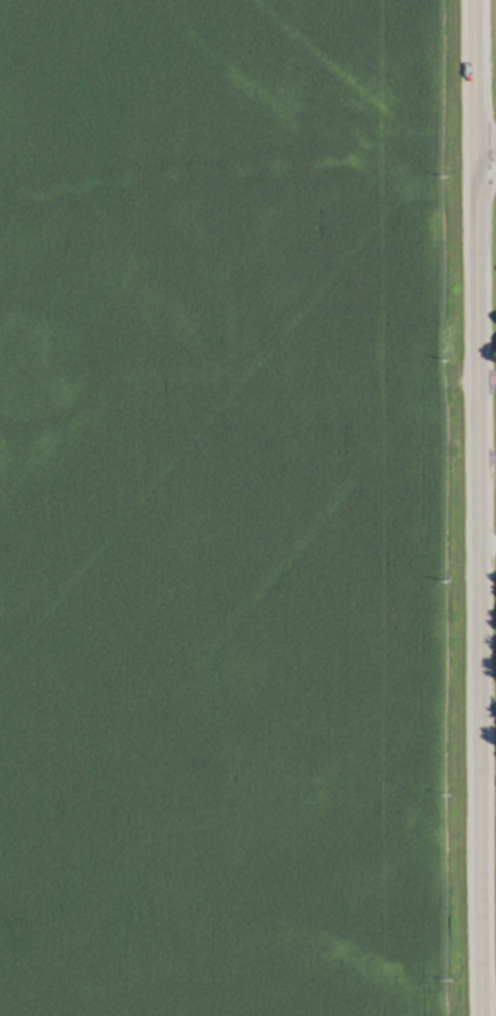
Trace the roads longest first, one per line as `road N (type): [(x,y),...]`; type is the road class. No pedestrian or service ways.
road 1 (tertiary): [(484,1015),(478,0)]

